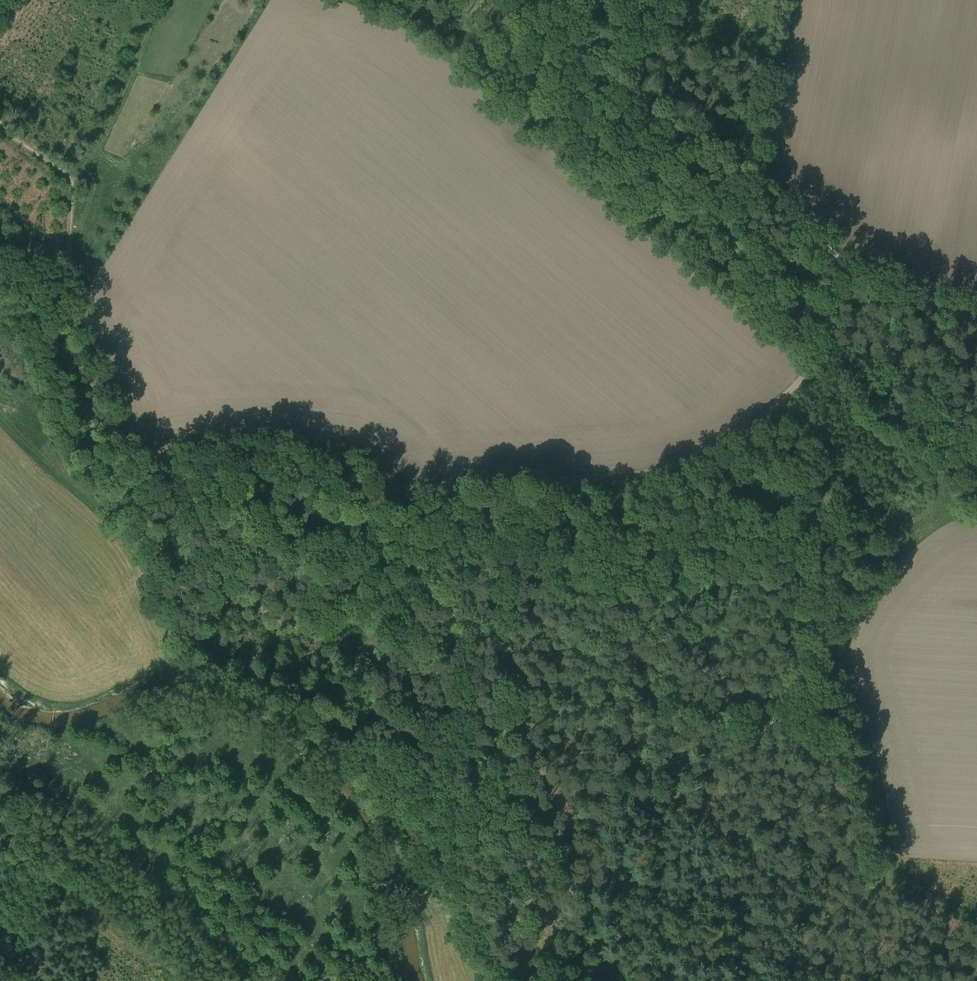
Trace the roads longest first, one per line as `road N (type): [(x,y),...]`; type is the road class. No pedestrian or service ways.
road 1 (track): [(0,128),(70,176),(73,288),(124,390),(158,432),(210,454),(285,464),(399,499)]
road 2 (unclassified): [(976,312),(881,293),(527,0)]
road 3 (track): [(158,432),(163,515),(197,603),(241,659),(290,690)]

